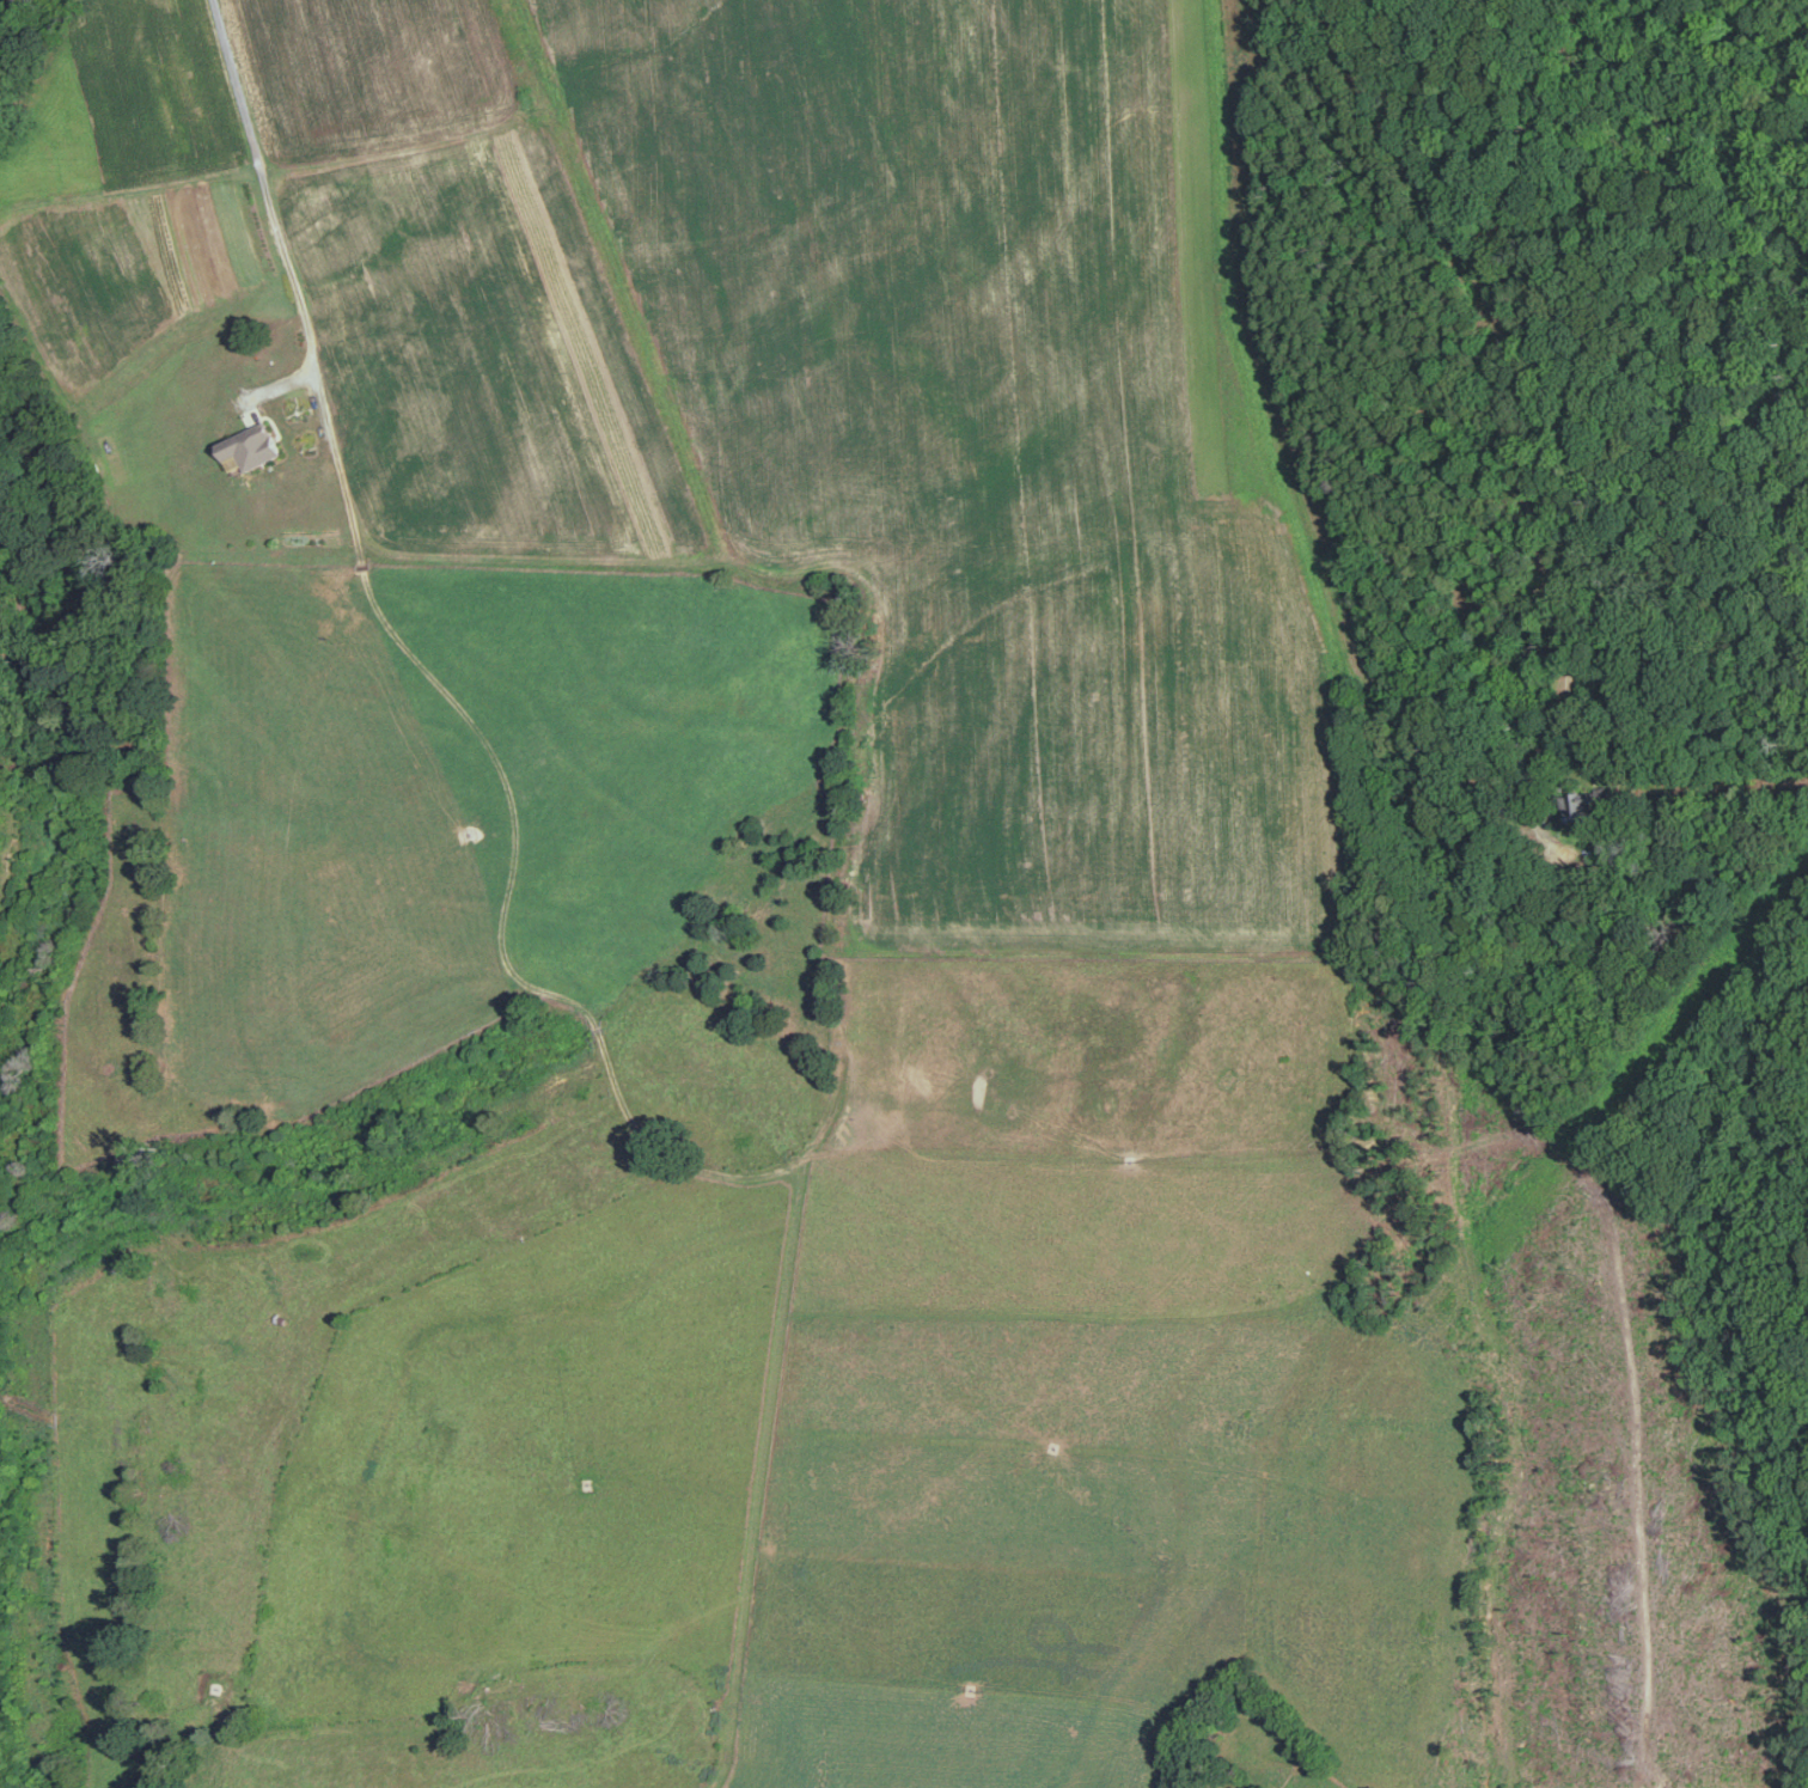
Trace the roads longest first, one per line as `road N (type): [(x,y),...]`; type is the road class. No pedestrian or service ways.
road 1 (residential): [(1330,0),(1334,28),(1498,318),(1520,464),(1569,672),(1563,709),(1533,773),(1537,823)]

